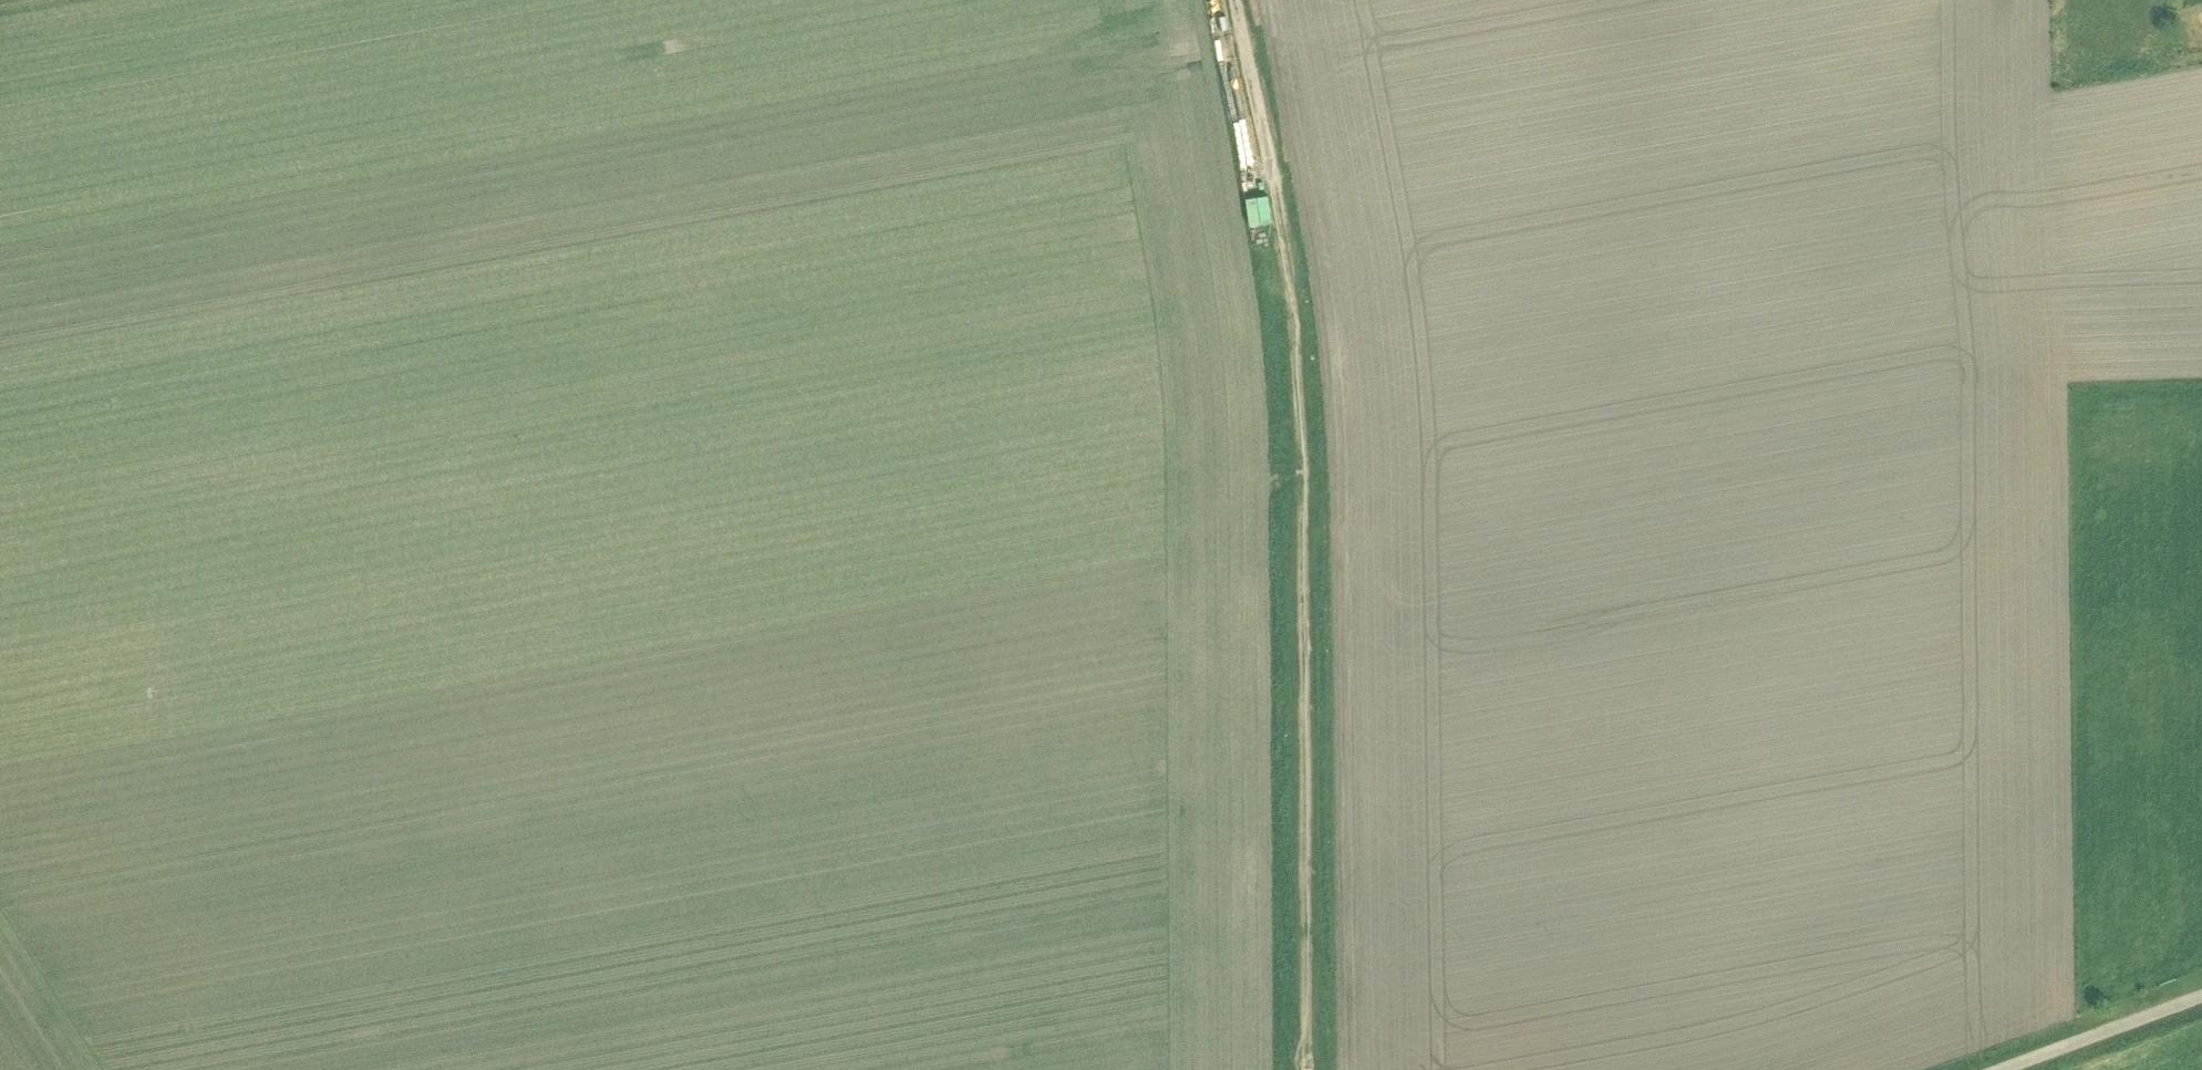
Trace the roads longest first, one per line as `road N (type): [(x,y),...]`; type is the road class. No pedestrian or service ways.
road 1 (track): [(1236,0),(1271,184),(1300,457),(1307,1069)]
road 2 (unclassified): [(2201,995),(1996,1069)]

